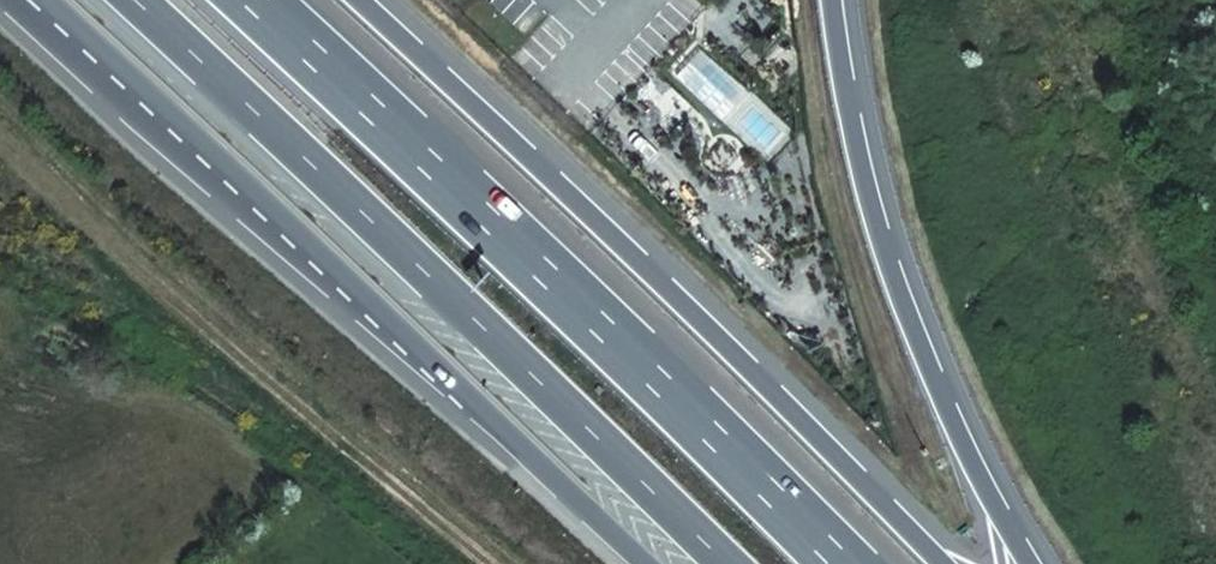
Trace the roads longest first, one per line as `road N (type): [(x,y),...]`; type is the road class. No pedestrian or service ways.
road 1 (motorway): [(48,0),(655,563)]
road 2 (motorway): [(143,0),(733,563)]
road 3 (motorway): [(843,563),(255,0)]
road 4 (motorway): [(943,563),(591,215),(359,0)]
road 5 (motorway): [(1030,563),(940,395),(871,224),(836,0)]

